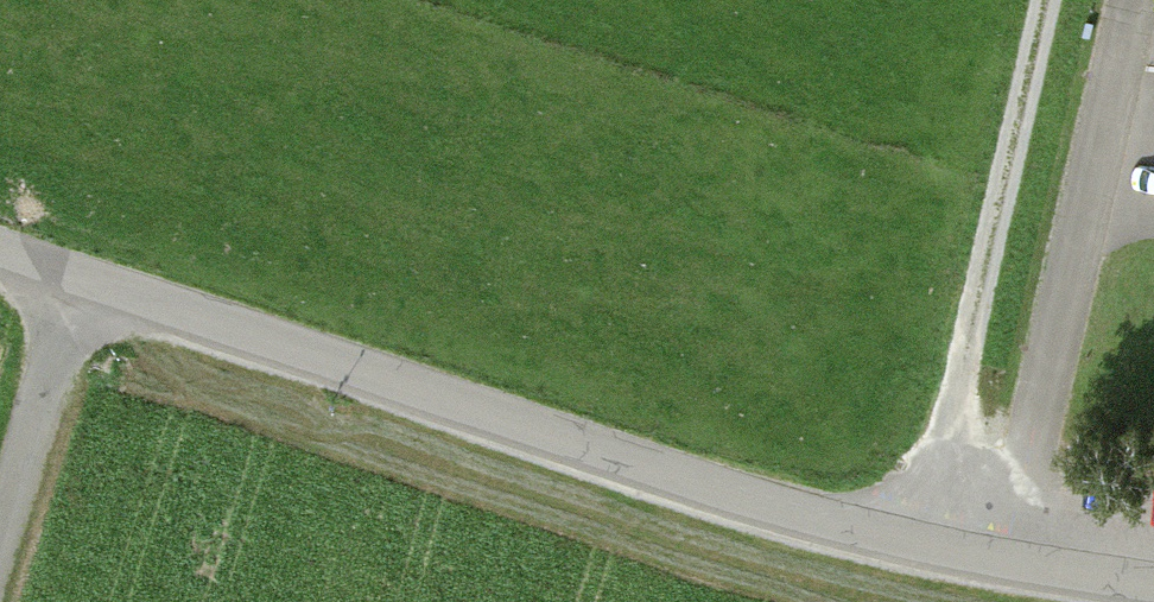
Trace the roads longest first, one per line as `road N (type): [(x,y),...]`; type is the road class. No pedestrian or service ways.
road 1 (unclassified): [(0,256),(749,508),(1153,581)]
road 2 (track): [(1033,0),(913,542)]
road 3 (track): [(0,545),(82,283)]

